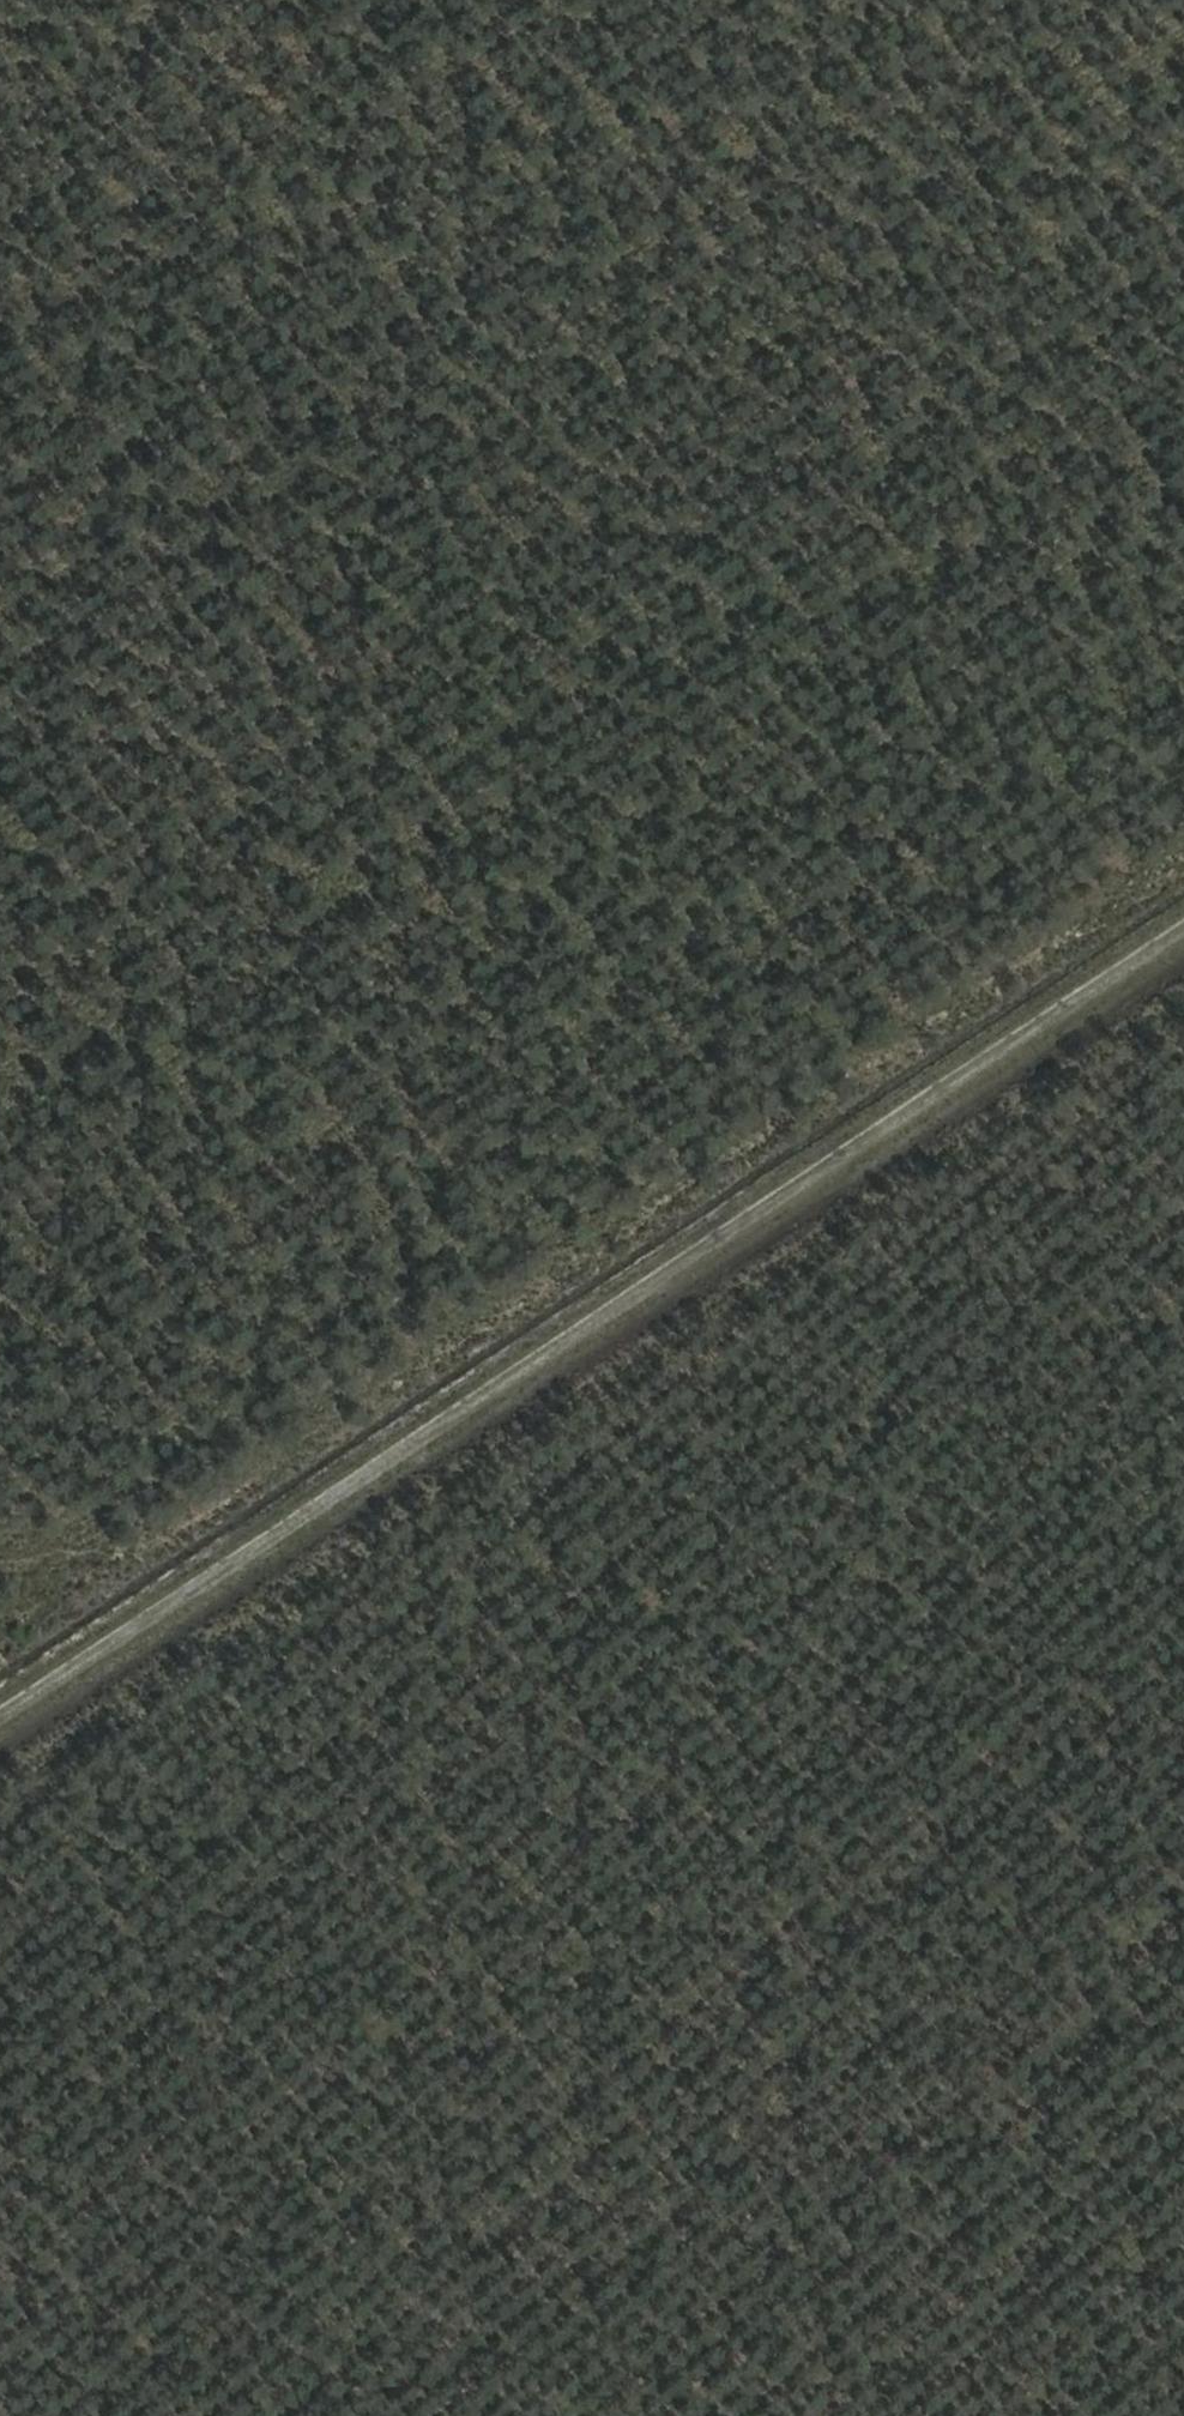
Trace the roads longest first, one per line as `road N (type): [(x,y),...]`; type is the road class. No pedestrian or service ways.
road 1 (track): [(0,1714),(1183,931)]

